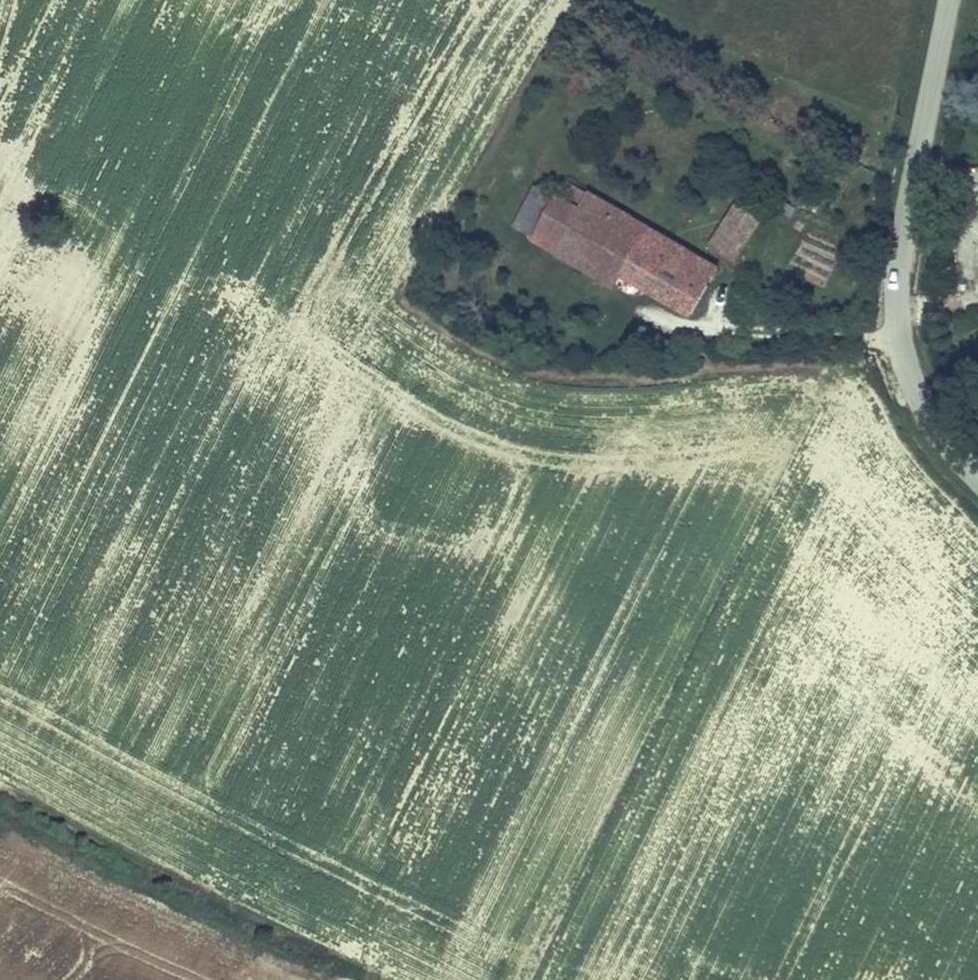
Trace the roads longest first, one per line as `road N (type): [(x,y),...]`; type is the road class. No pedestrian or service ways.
road 1 (tertiary): [(951,0),(899,308),(913,387),(977,477)]

